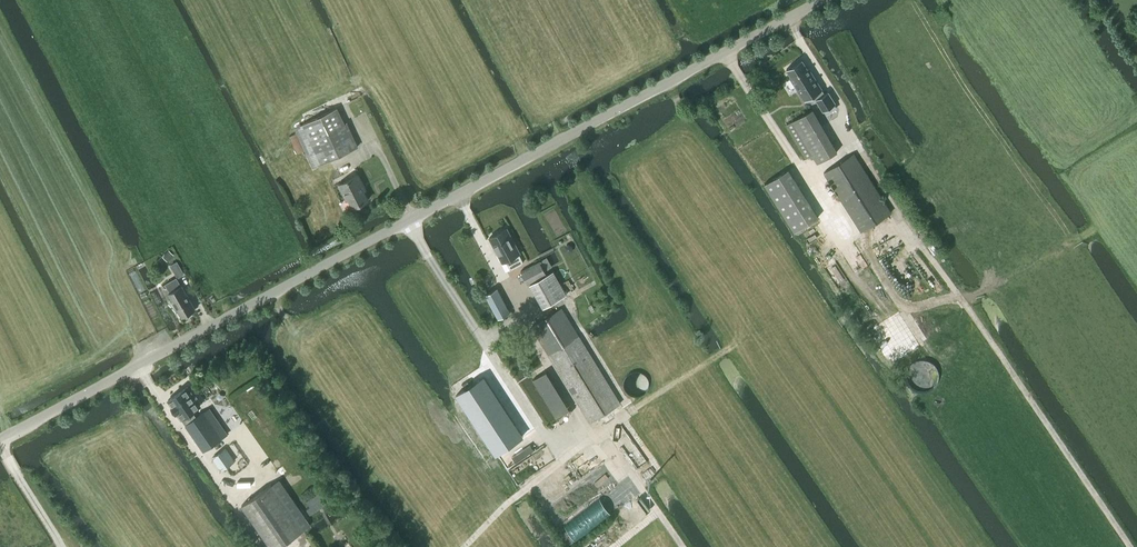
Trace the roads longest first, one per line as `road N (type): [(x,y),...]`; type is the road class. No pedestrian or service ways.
road 1 (unclassified): [(0,435),(817,0)]
road 2 (track): [(410,220),(563,458),(462,546)]
road 3 (track): [(1129,546),(900,220)]
road 4 (track): [(146,361),(0,69)]
road 5 (track): [(521,316),(585,424),(684,546)]

